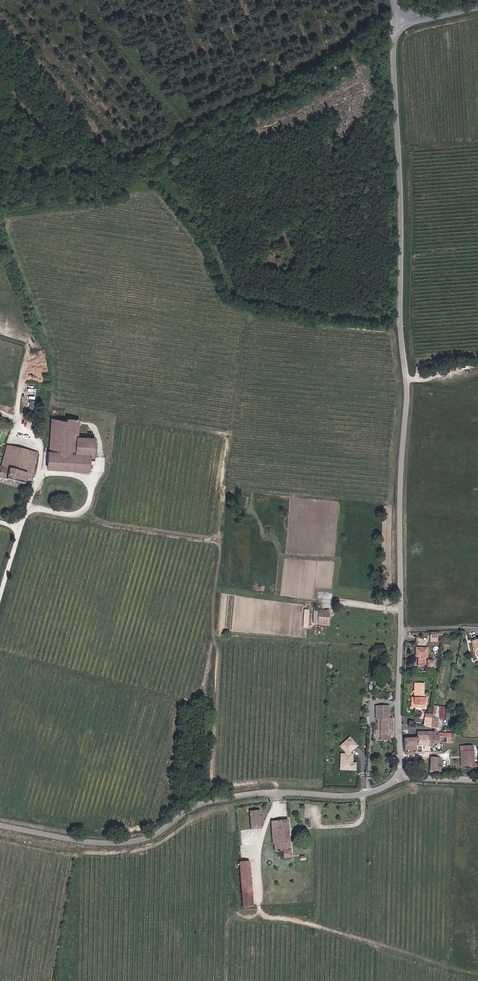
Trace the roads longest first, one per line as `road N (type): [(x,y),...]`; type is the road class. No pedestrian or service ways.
road 1 (unclassified): [(402,16),(395,41),(400,324),(409,398),(402,774)]
road 2 (track): [(0,207),(117,187),(195,137),(312,84),(398,22)]
road 3 (unclassified): [(402,774),(353,796),(263,793),(211,802),(132,843),(0,825)]
road 4 (track): [(262,912),(477,977)]

